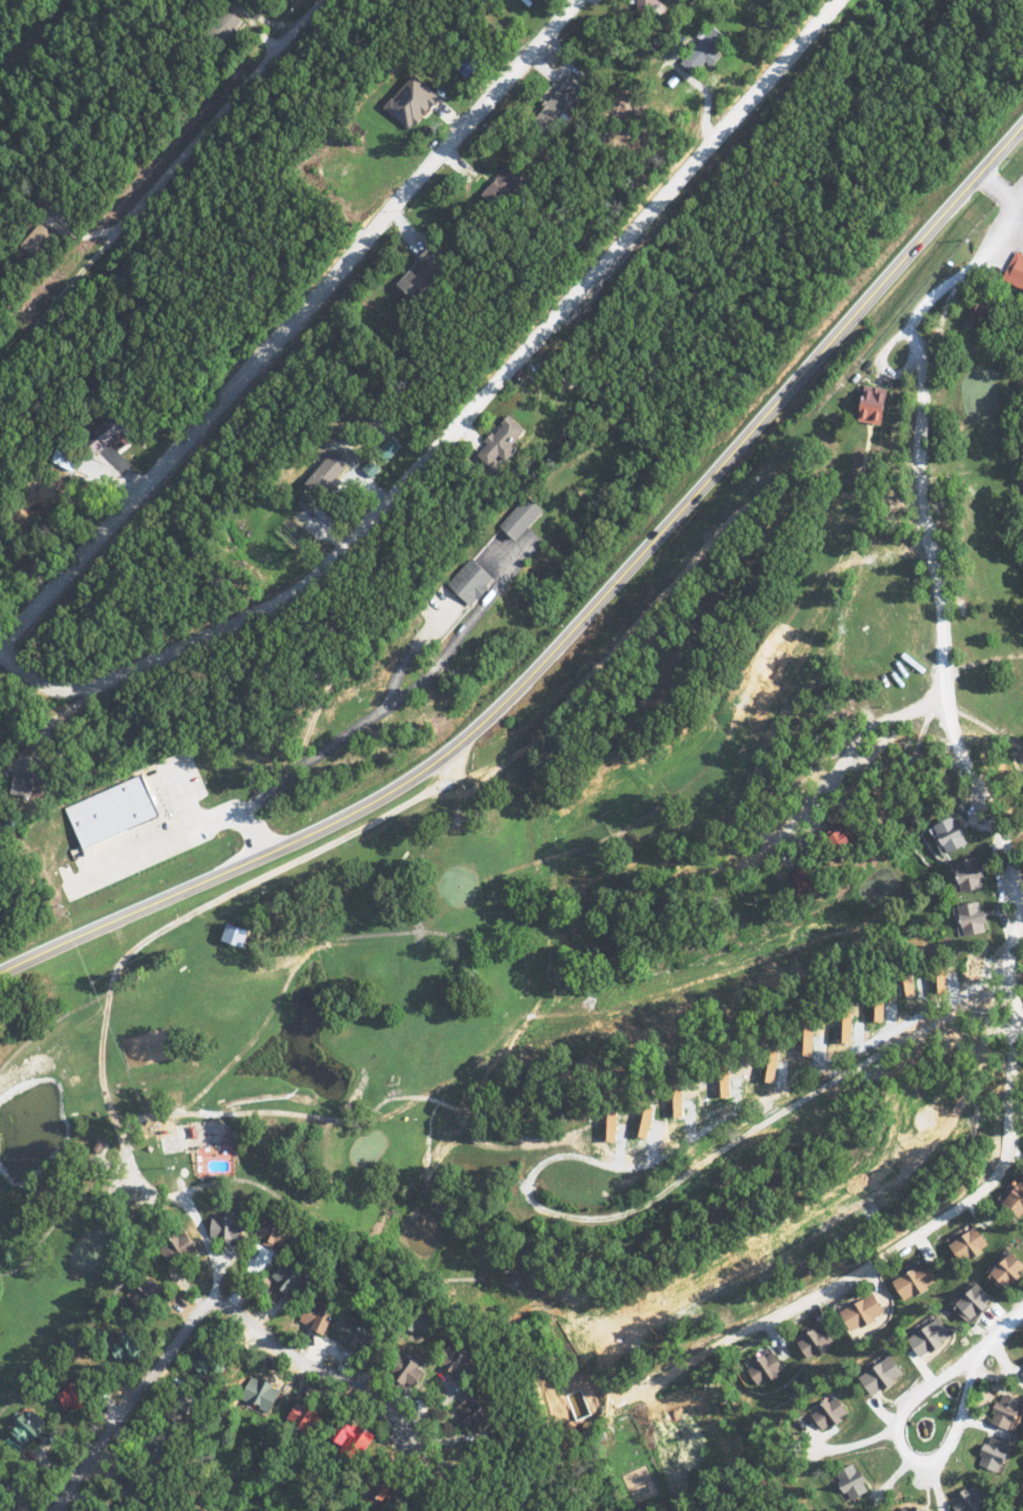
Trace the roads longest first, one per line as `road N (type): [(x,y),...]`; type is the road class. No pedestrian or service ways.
road 1 (secondary): [(0,968),(337,818),(403,780),(495,707),(1022,123)]
road 2 (residential): [(1,651),(24,675),(75,689),(203,639),(301,587),(592,273),(623,250),(639,217),(841,0)]
road 3 (residential): [(586,0),(0,652)]
road 4 (residential): [(1022,187),(973,255),(919,361),(912,433),(945,618),(948,718),(1006,853),(1016,1014)]
road 5 (residential): [(51,1510),(205,1302),(236,1311),(287,1353),(378,1395),(410,1438)]
road 6 (residential): [(0,373),(326,0)]

